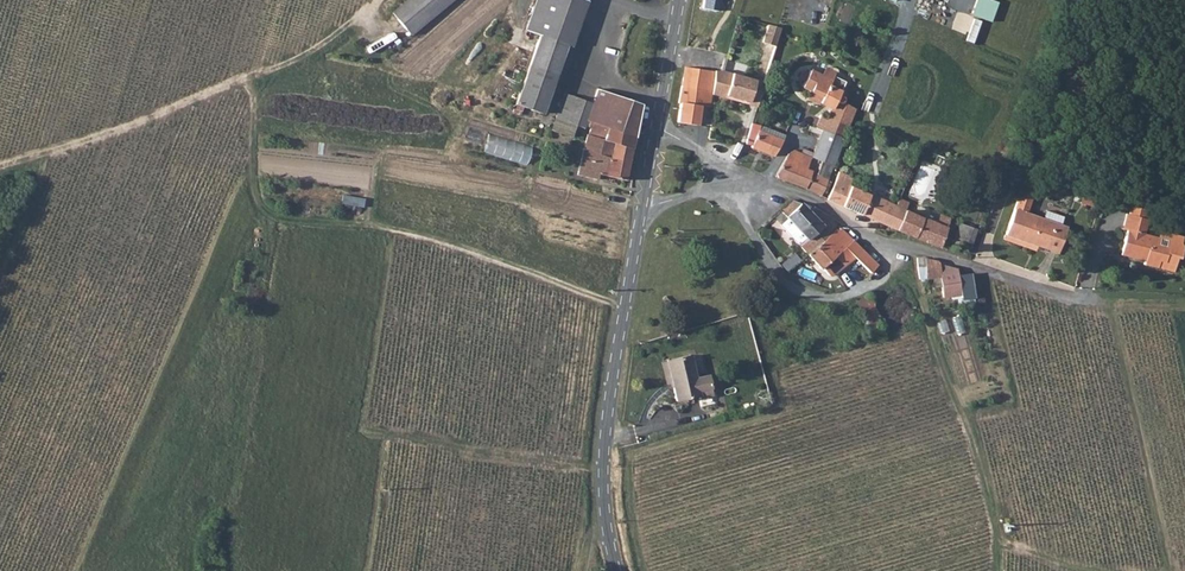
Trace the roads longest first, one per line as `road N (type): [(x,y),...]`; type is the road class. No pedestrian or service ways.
road 1 (track): [(252,81),(254,186),(264,212),(279,222),(434,240),(626,307)]
road 2 (track): [(376,0),(313,52),(252,81),(0,170)]
road 3 (tertiary): [(615,570),(603,504),(604,437),(641,208)]
road 4 (residential): [(886,244),(875,285),(816,298),(781,281),(719,189)]
road 5 (residential): [(886,244),(1104,306)]
road 6 (residential): [(662,101),(576,74),(603,0)]
road 7 (residential): [(742,171),(886,244)]

